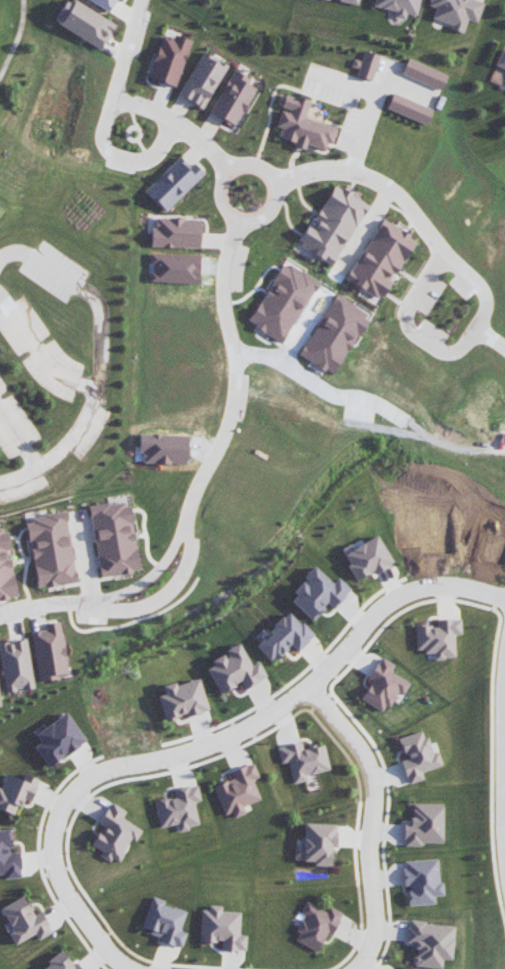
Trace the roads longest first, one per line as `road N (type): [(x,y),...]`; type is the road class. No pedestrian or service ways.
road 1 (residential): [(235,219),(223,273),(234,394),(189,505),(178,583),(142,606),(66,602),(0,615)]
road 2 (residential): [(308,688),(229,737),(94,775),(59,811),(54,861),(61,884),(132,968)]
road 3 (residential): [(275,183),(332,169),(387,185),(479,283),(485,309),(478,328),(504,348)]
road 4 (residential): [(356,968),(376,926),(368,867),(373,782),(365,756),(308,688)]
road 5 (residential): [(504,598),(461,585),(402,592),(308,688)]
road 6 (residential): [(140,0),(104,146),(147,157),(176,125)]
road 7 (residential): [(220,202),(235,219),(257,220),(274,205),(275,183),(260,166),(238,165),(221,180),(220,202)]
road 8 (residential): [(447,253),(408,307),(408,327),(447,352),(478,328)]
road 9 (residential): [(228,171),(193,134),(112,99)]
road 10 (residential): [(0,483),(65,452),(92,391)]

